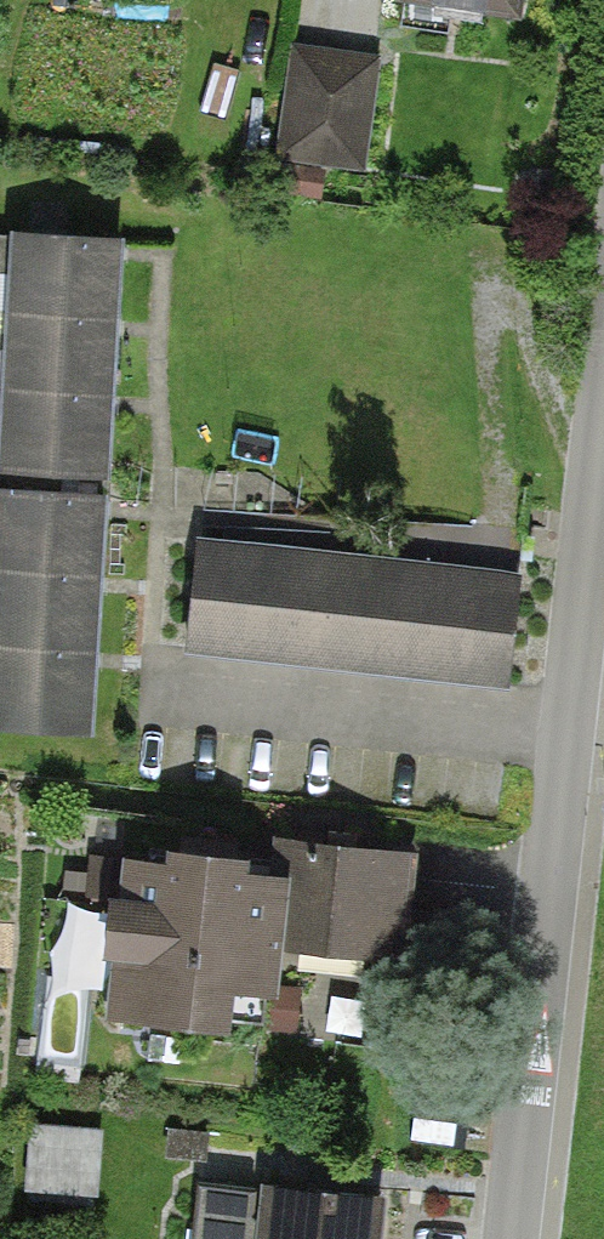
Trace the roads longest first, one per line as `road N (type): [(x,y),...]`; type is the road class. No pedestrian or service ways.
road 1 (unclassified): [(603,396),(515,1238)]

